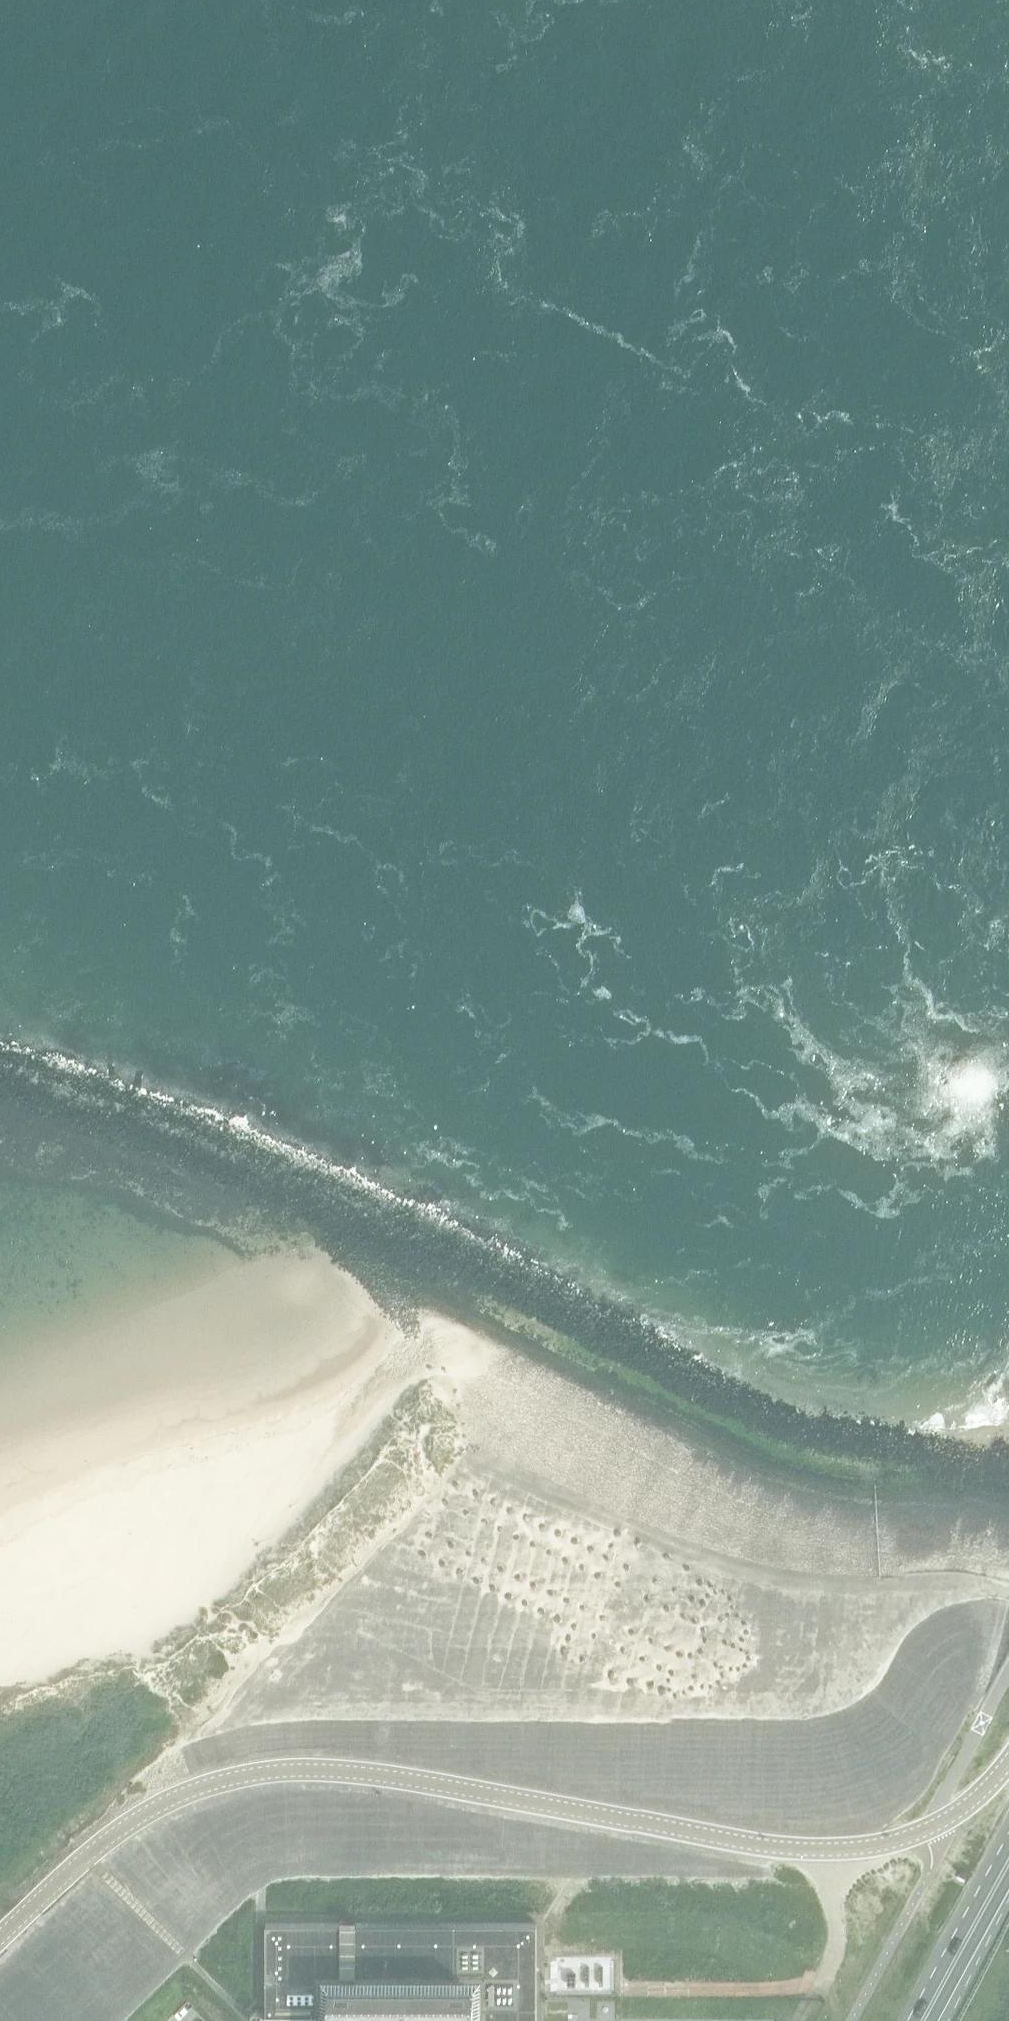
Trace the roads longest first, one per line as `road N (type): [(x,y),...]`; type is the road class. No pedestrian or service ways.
road 1 (unclassified): [(0,1935),(137,1817),(237,1777),(361,1772),(754,1843),(815,1847),(878,1843),(937,1820),(1008,1756)]
road 2 (primary): [(923,2020),(1008,1860)]

